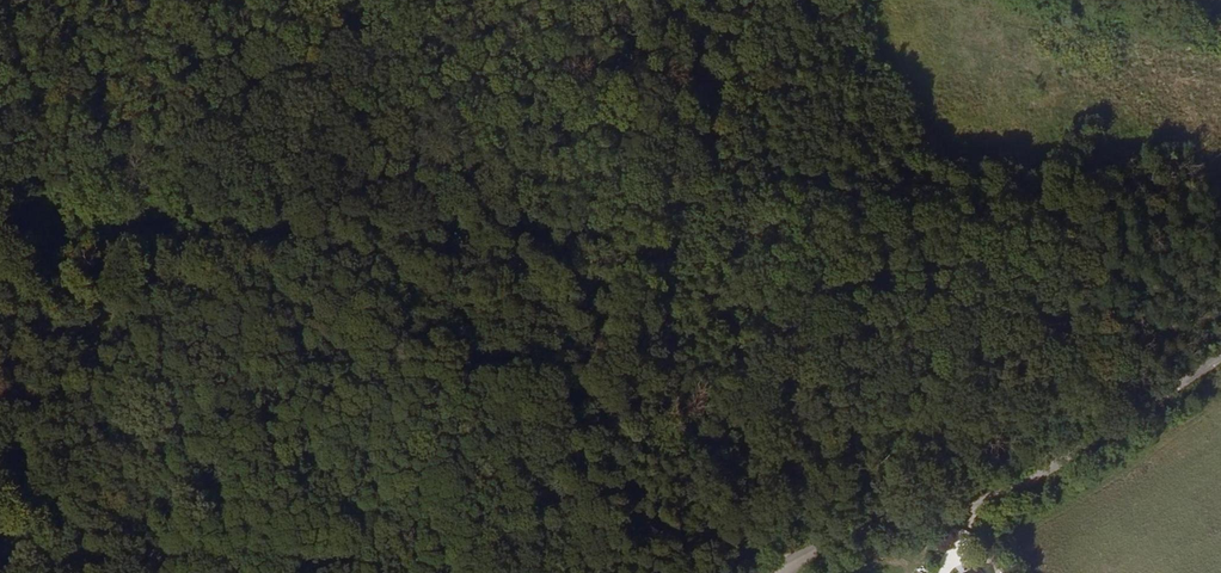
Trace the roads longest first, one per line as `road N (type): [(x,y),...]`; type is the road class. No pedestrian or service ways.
road 1 (unclassified): [(773,572),(909,508),(998,494),(1220,355)]

